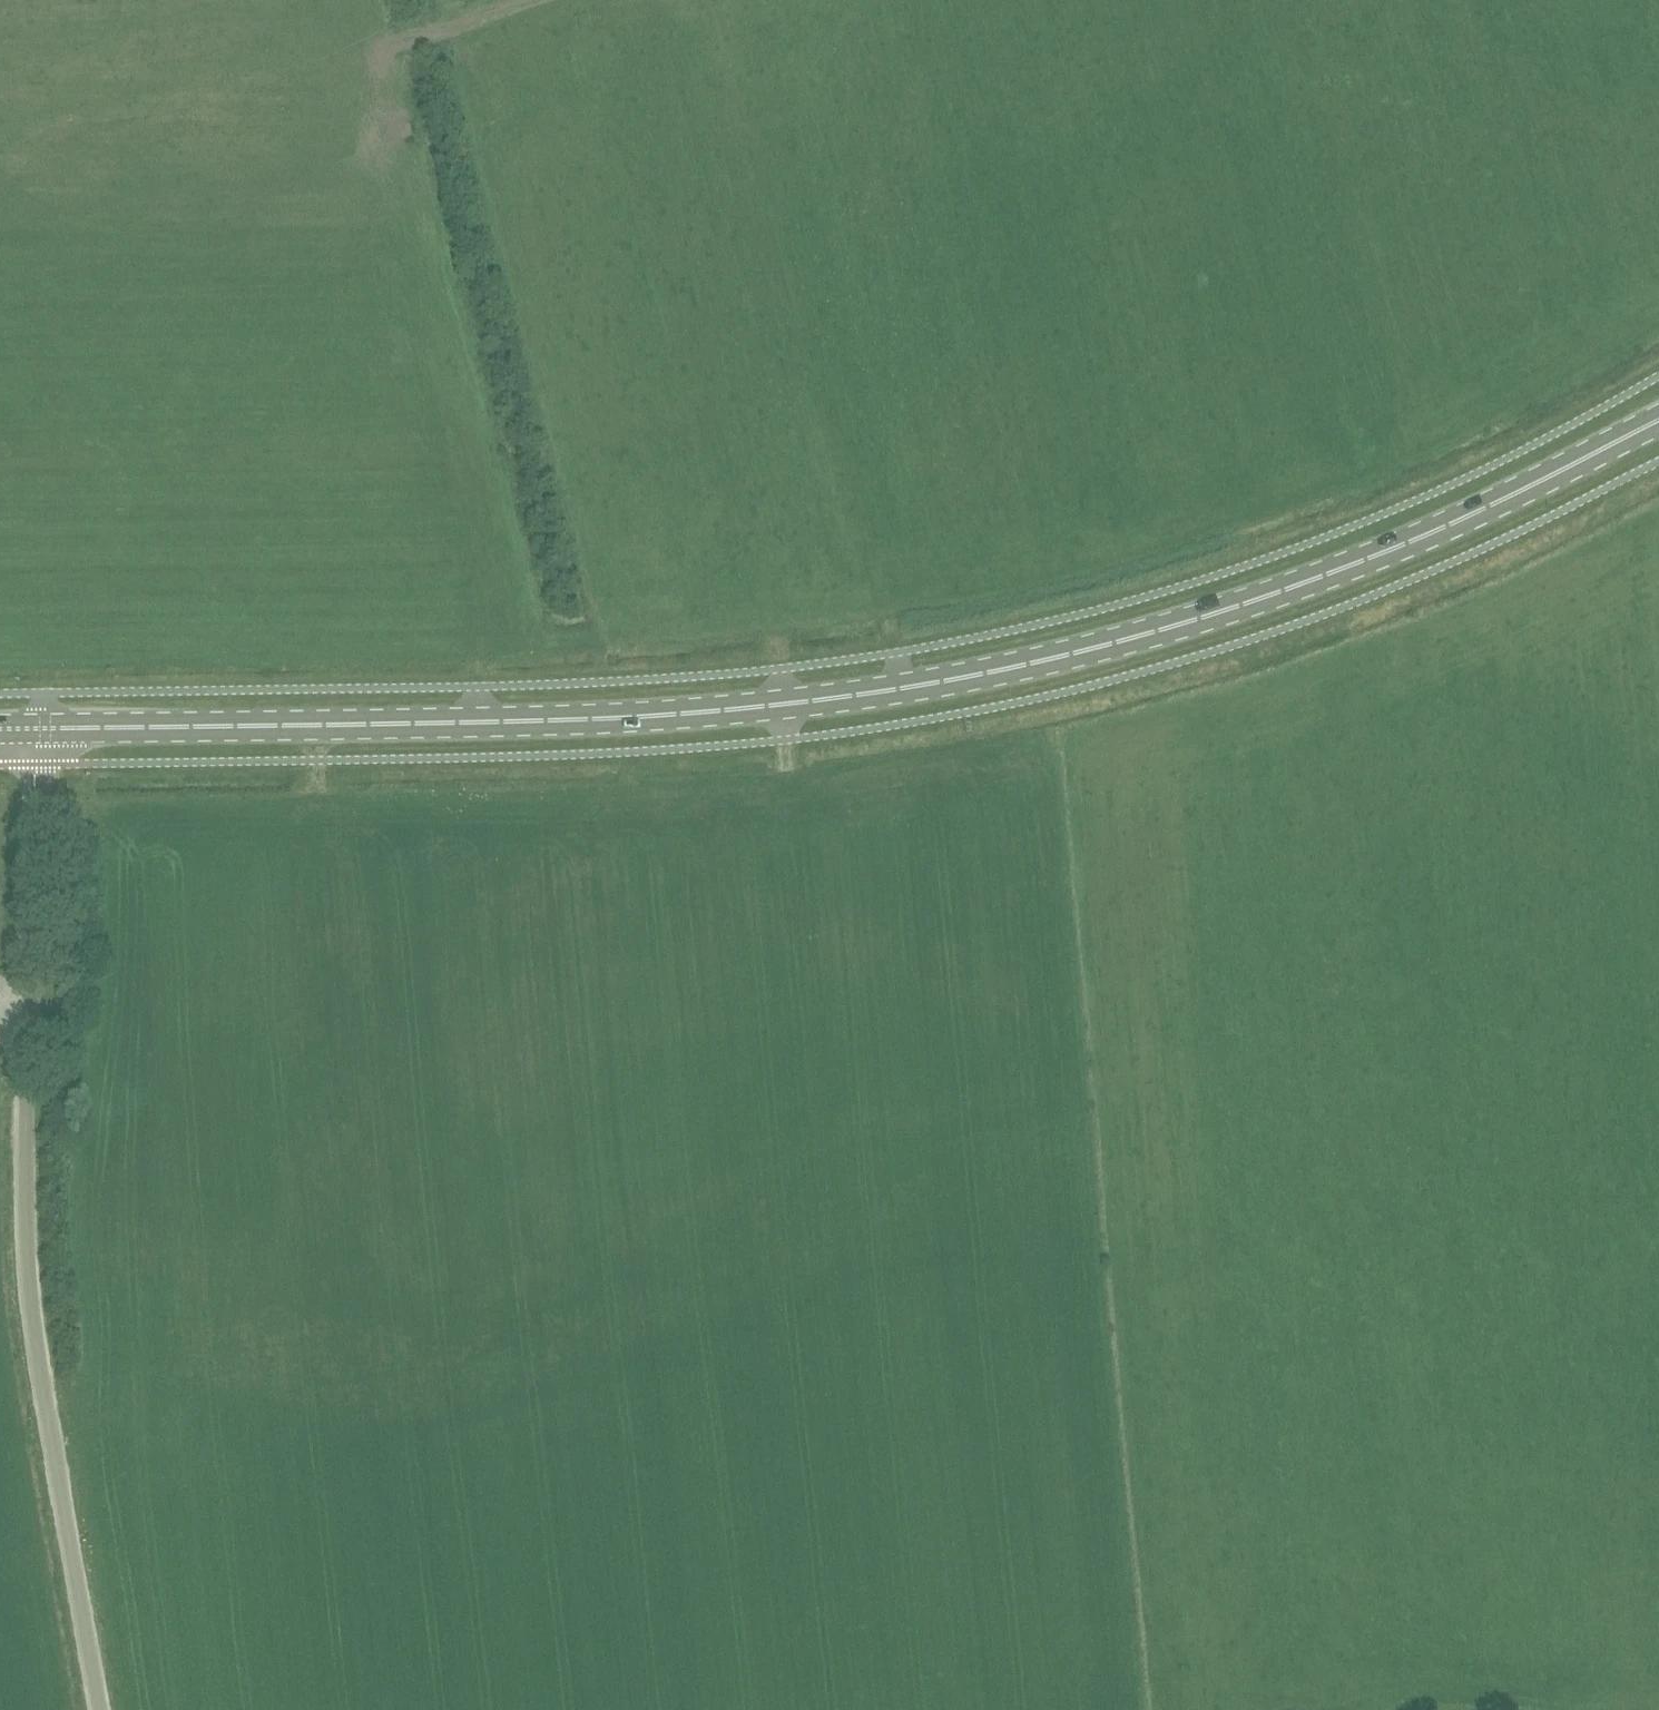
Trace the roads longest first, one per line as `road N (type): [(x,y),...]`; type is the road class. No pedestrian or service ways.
road 1 (primary): [(40,736),(551,723),(782,706),(1035,661),(1316,577),(1518,492),(1658,421)]
road 2 (unclassified): [(101,1709),(28,1251),(40,736)]

